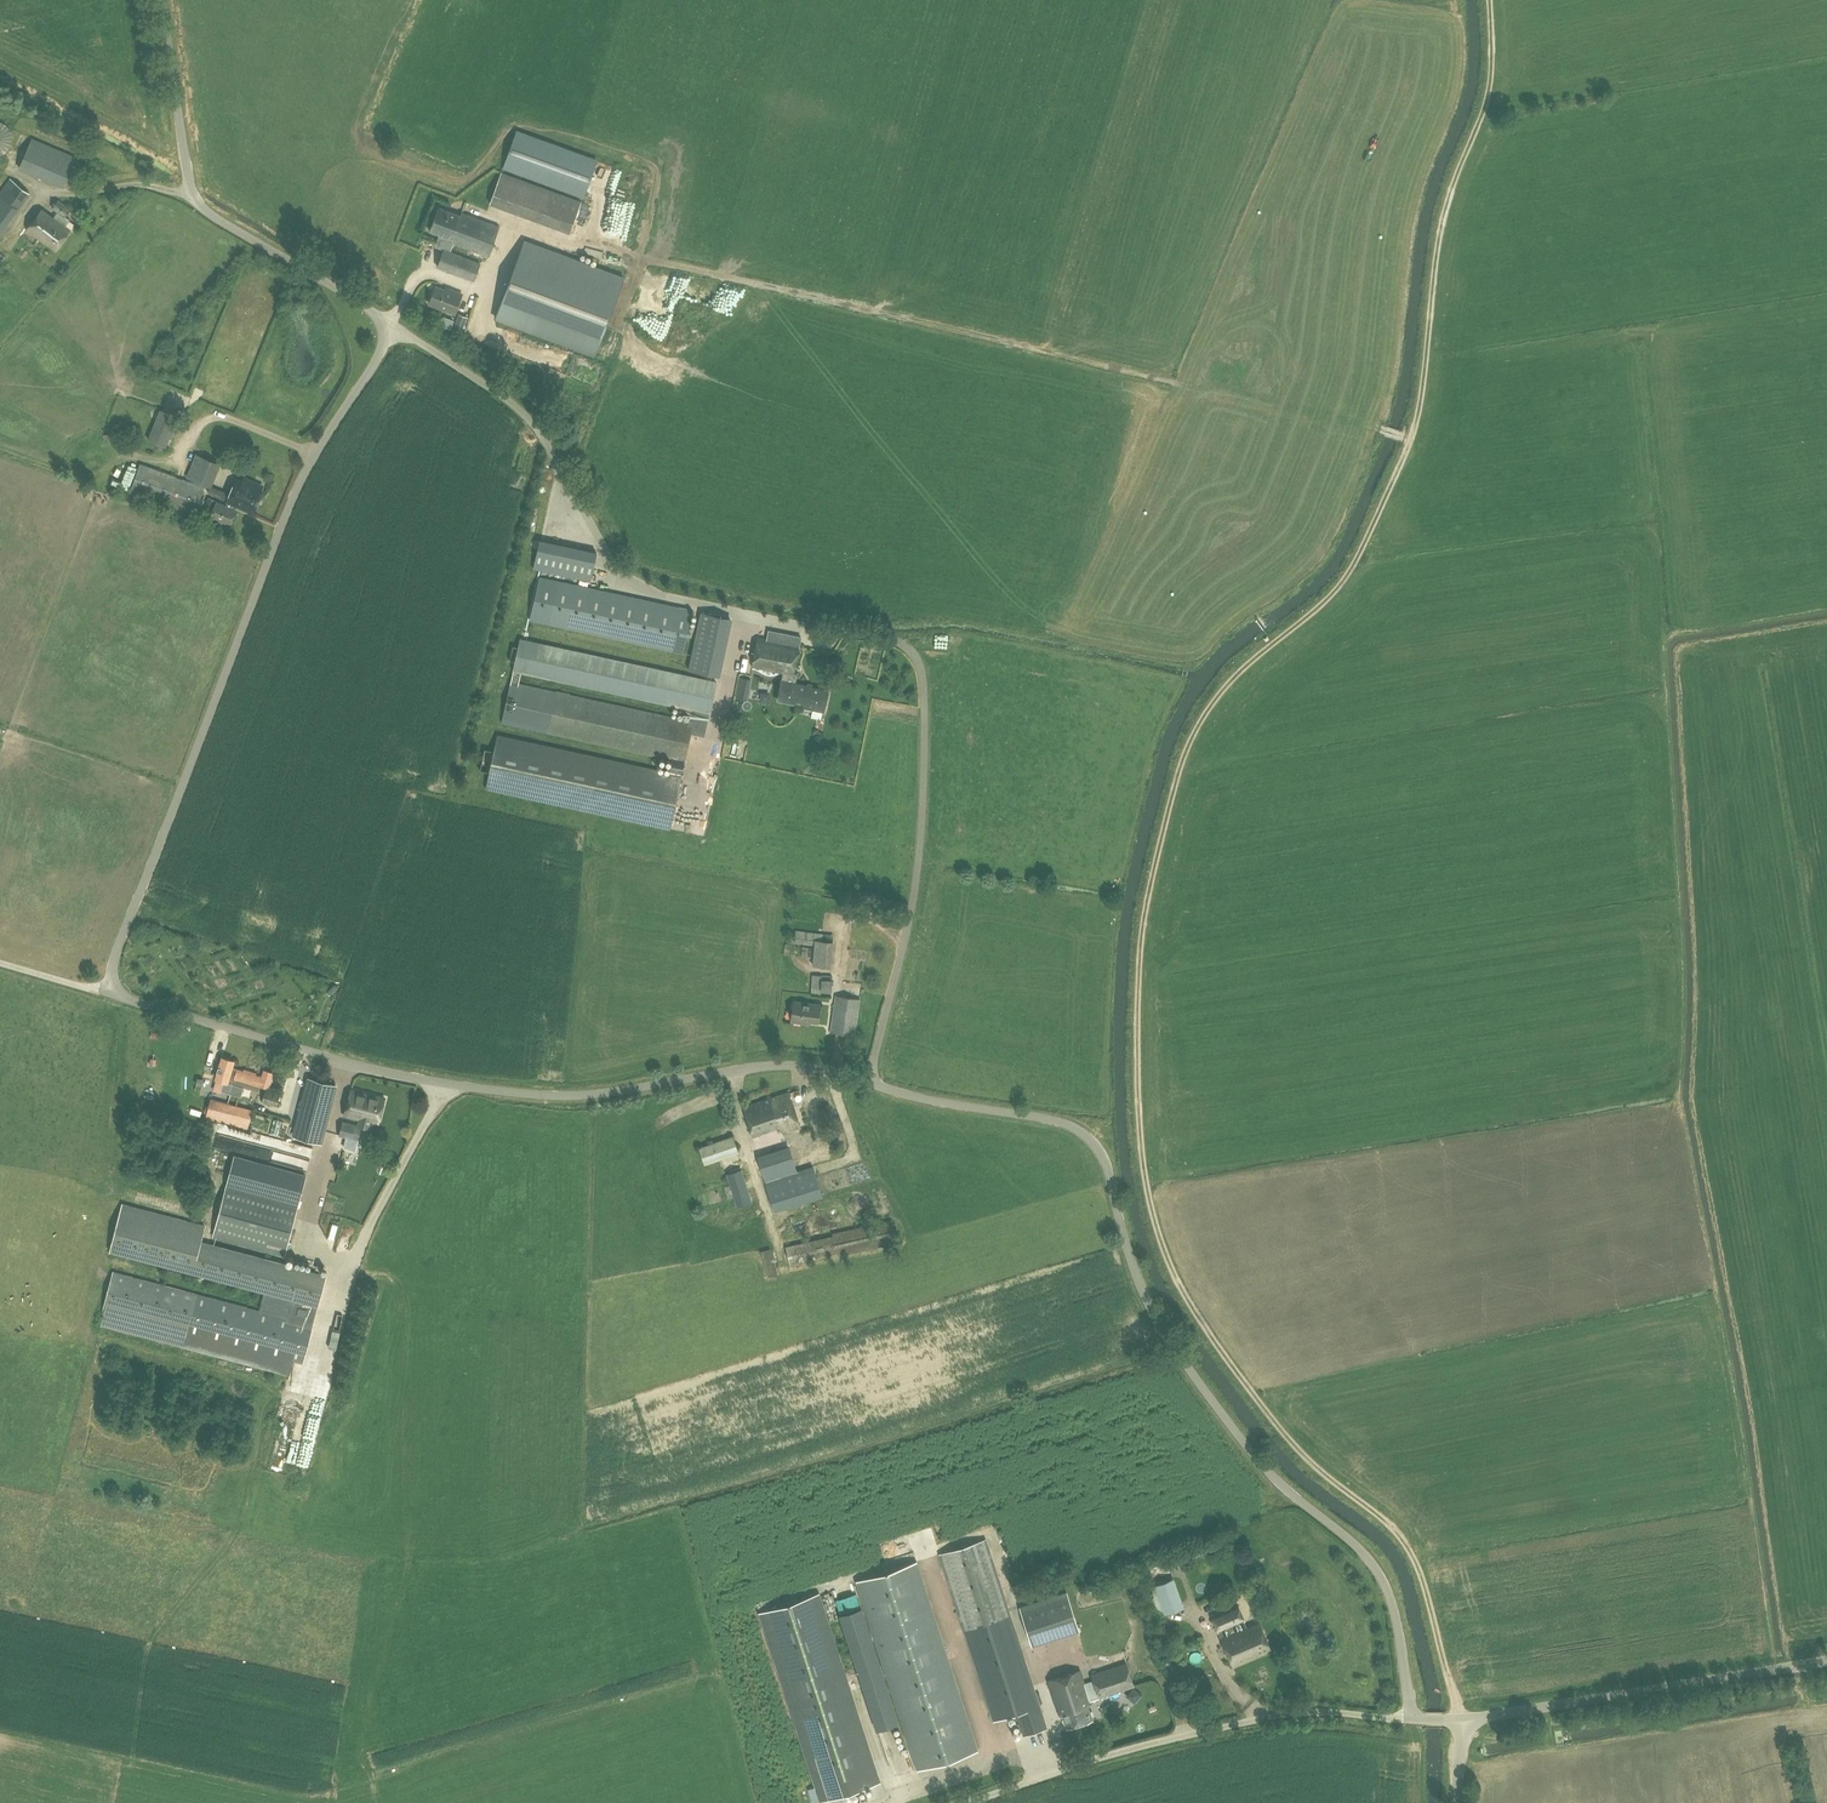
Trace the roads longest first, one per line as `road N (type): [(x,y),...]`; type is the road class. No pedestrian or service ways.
road 1 (track): [(1488,0),(1490,93),(1445,206),(1410,438),(1338,589),(1224,686),(1186,753),(1150,887),(1137,1043),(1141,1151),(1167,1262),(1271,1421),(1411,1553),(1456,1721)]
road 2 (unclassified): [(1412,1720),(1382,1581),(1253,1455),(1195,1380),(1139,1286),(1110,1170),(1076,1129),(796,1067),(593,1094),(482,1088),(399,1074),(108,993)]
road 3 (unclassified): [(108,993),(268,561),(315,457),(382,348),(385,327),(375,314),(193,201),(160,0)]
road 4 (unclassified): [(1412,1720),(1303,1714),(1155,1741),(971,1802)]
road 5 (unclassified): [(1462,1721),(1826,1661)]

